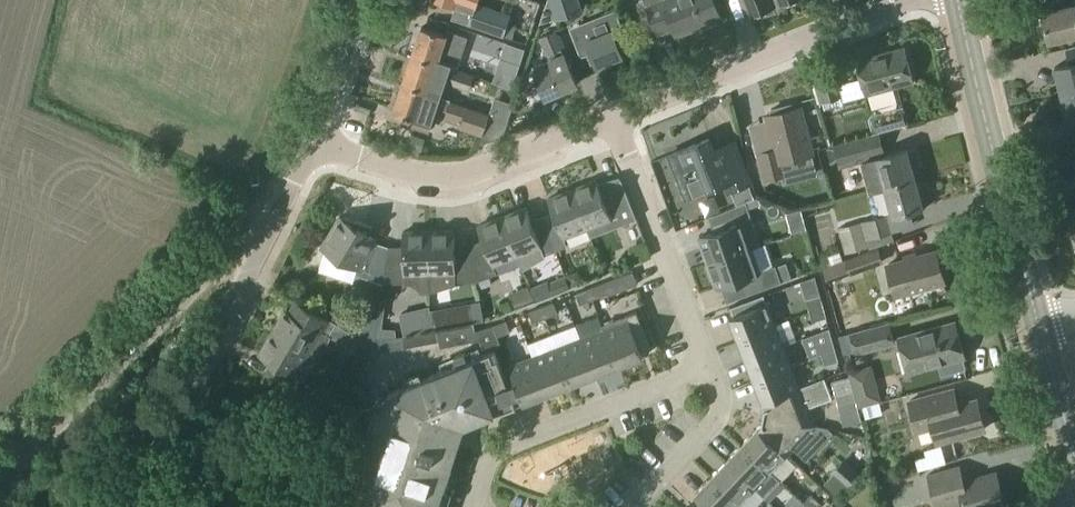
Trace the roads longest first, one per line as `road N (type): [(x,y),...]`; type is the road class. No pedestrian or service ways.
road 1 (unclassified): [(276,228),(218,264),(0,480)]
road 2 (primary): [(1037,320),(957,0)]
road 3 (residential): [(121,506),(276,228)]
road 4 (residential): [(614,118),(906,0)]
road 5 (residential): [(314,141),(382,166),(454,175),(614,118)]
road 6 (residential): [(473,506),(498,448),(709,365)]
road 7 (residential): [(614,118),(709,365)]
road 8 (residential): [(709,365),(722,407),(714,425),(638,506)]
road 9 (primary): [(1074,470),(1037,320)]
road 10 (residential): [(314,141),(365,0)]

